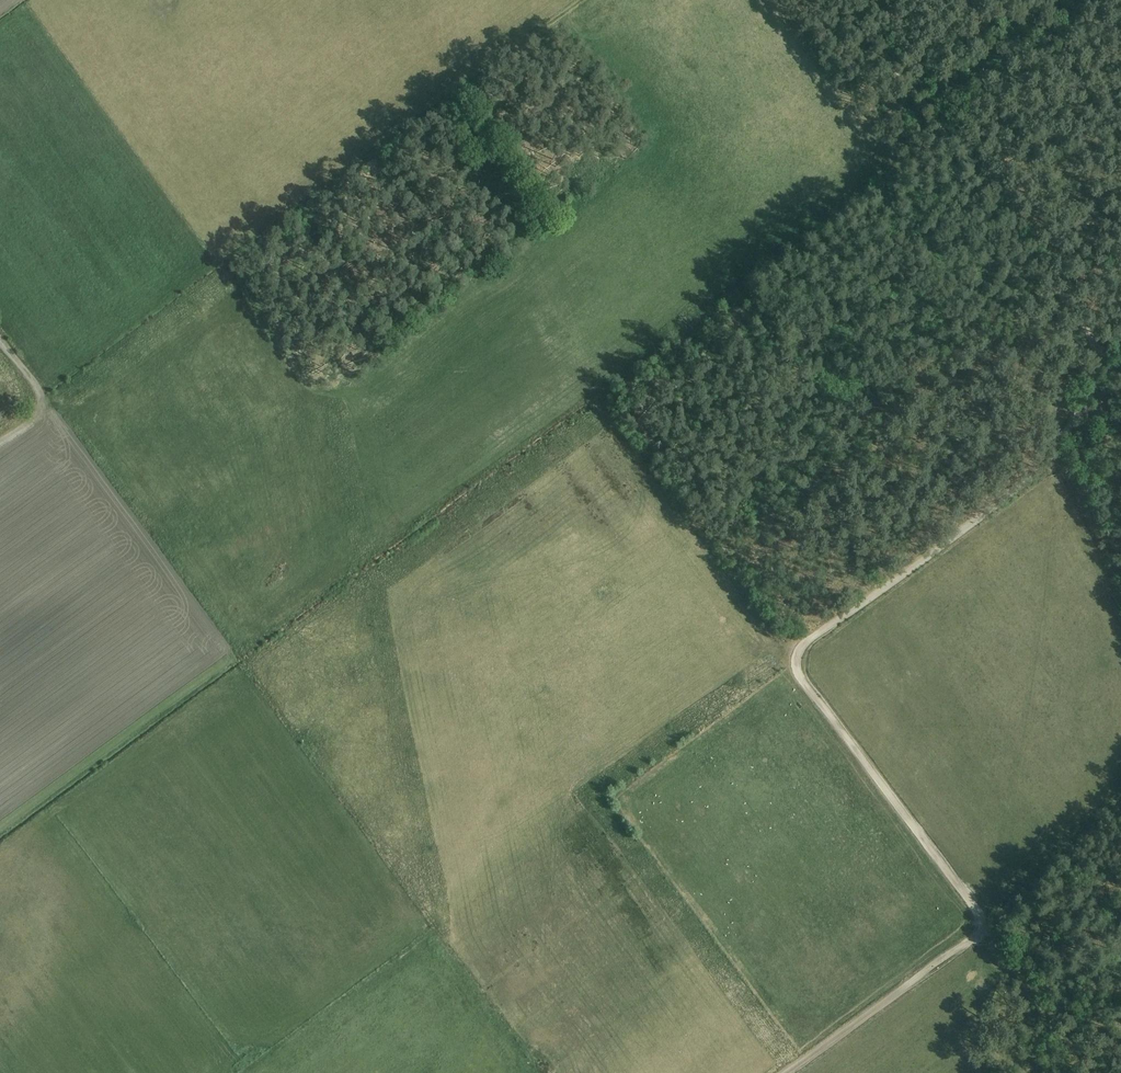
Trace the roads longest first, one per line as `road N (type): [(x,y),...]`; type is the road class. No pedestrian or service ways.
road 1 (track): [(1092,359),(1088,402),(1034,478),(788,662),(984,928),(788,1072)]
road 2 (track): [(45,400),(584,0)]
road 3 (track): [(1090,1072),(984,928)]
road 4 (track): [(0,339),(45,400),(0,434)]

